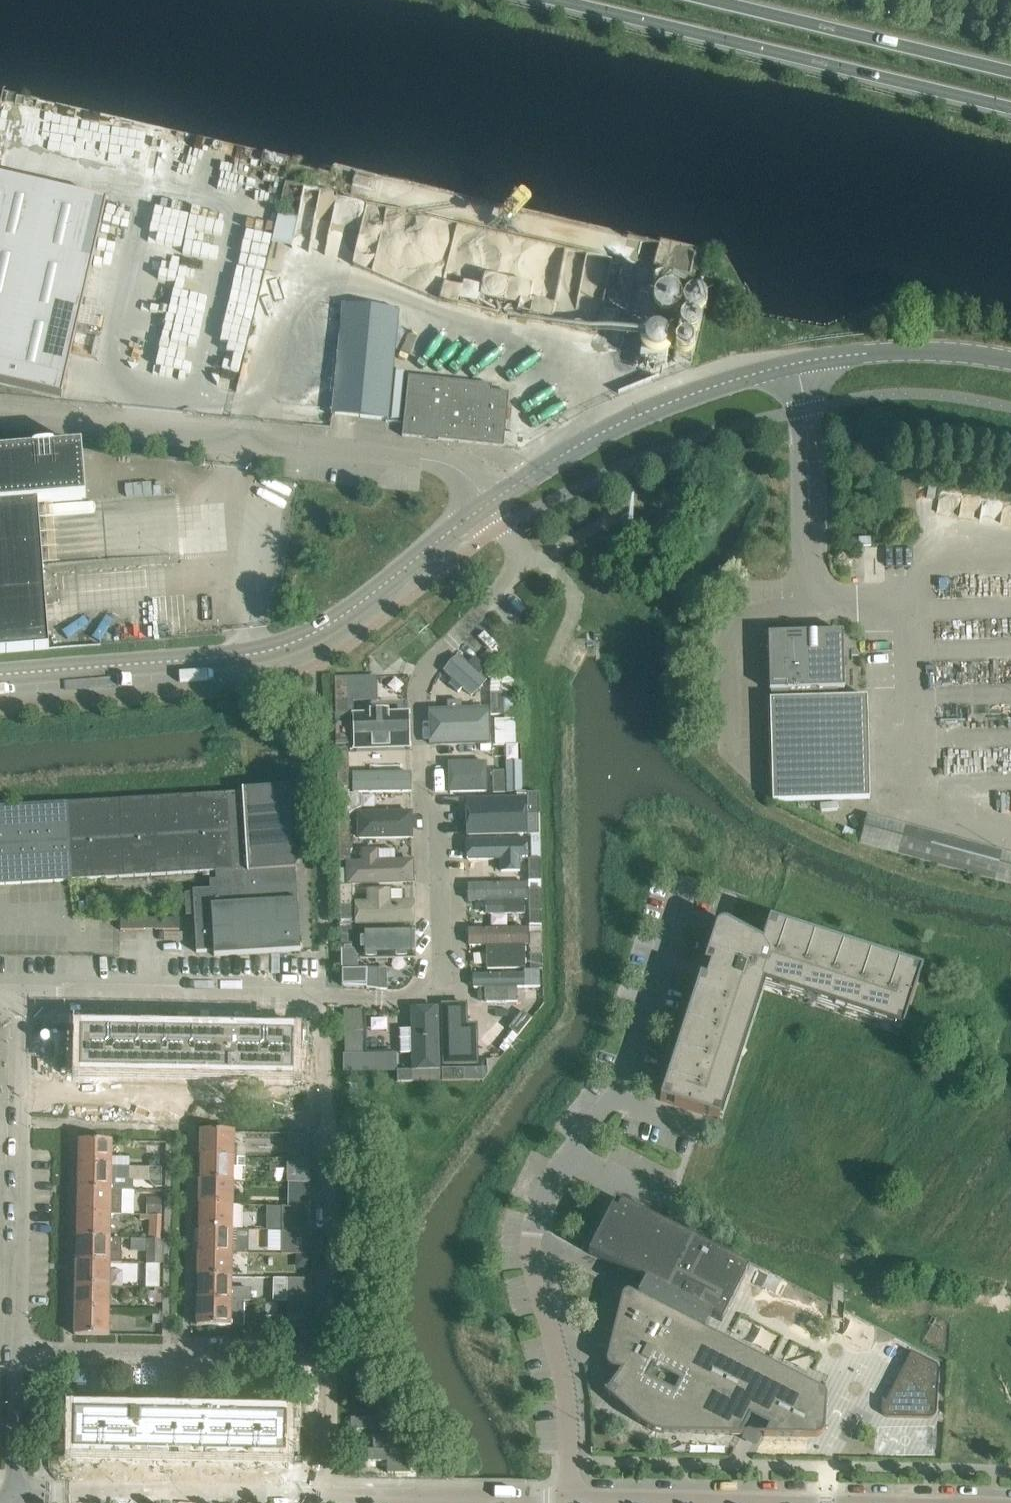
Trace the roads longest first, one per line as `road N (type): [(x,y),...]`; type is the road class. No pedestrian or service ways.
road 1 (residential): [(453,642),(419,688),(432,965),(411,995),(24,994)]
road 2 (residential): [(570,1502),(567,1408),(535,1282),(532,1235),(560,1167),(616,1098),(688,883)]
road 3 (tertiary): [(1010,361),(872,353),(739,378),(637,417),(487,504)]
road 4 (tertiary): [(0,674),(278,649),(347,613),(487,504)]
road 5 (unclassified): [(487,504),(454,467),(426,459),(0,417)]
road 6 (secondary): [(559,0),(1010,108)]
road 7 (residential): [(17,1352),(24,994)]
road 8 (secondary): [(1010,70),(717,0)]
road 9 (residential): [(244,1498),(540,1501)]
road 10 (residential): [(13,1493),(244,1498)]
road 11 (residential): [(17,1352),(214,1356)]
road 12 (residential): [(453,642),(519,559),(487,504)]
road 13 (residential): [(13,1493),(17,1352)]
road 14 (unclassified): [(1010,30),(883,0)]

